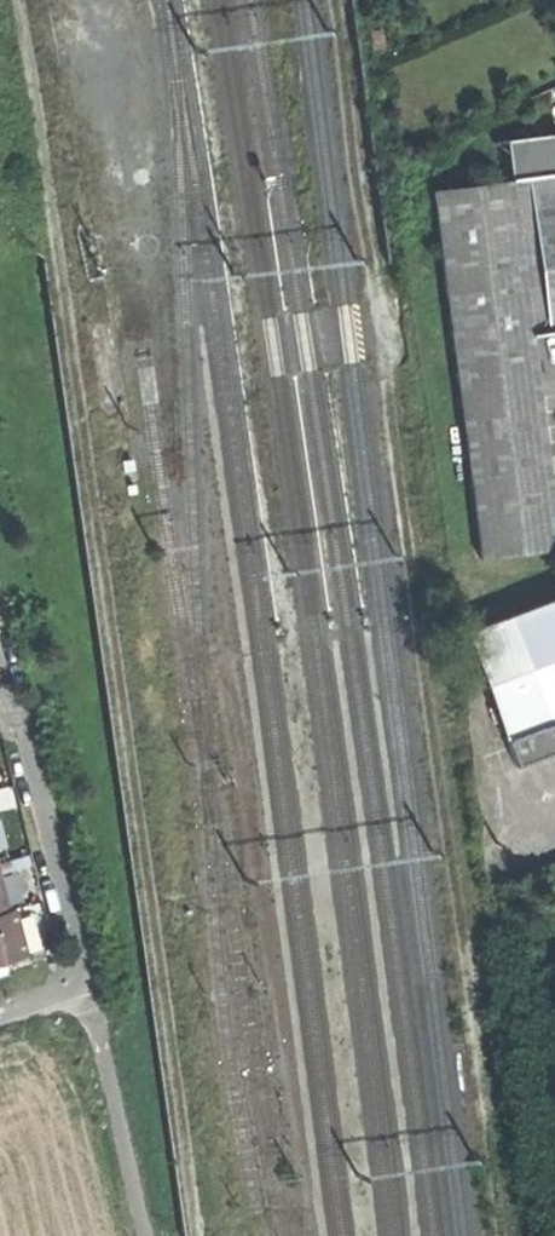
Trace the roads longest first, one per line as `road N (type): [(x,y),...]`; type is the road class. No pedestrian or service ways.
road 1 (residential): [(0,1012),(62,988),(82,964),(0,621)]

